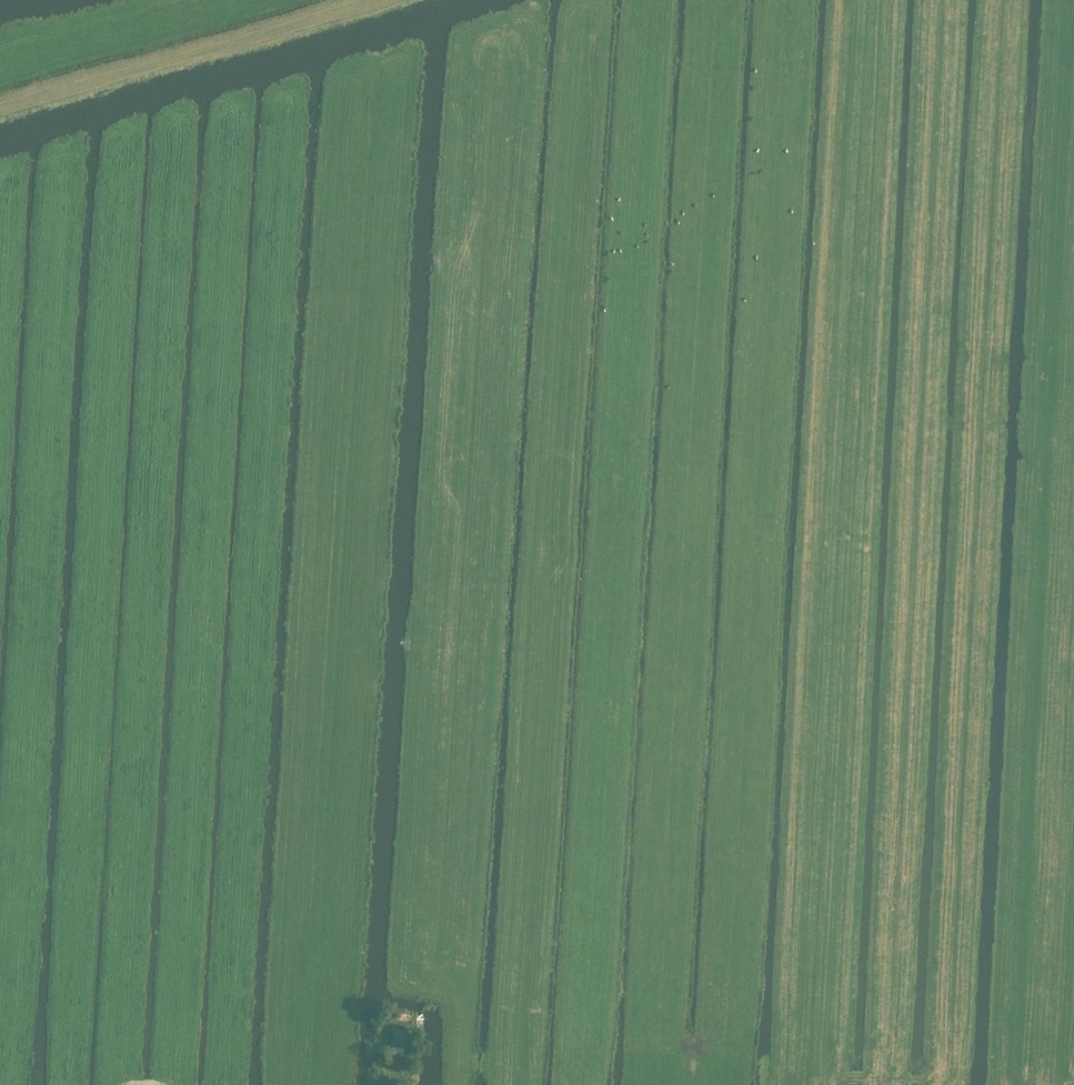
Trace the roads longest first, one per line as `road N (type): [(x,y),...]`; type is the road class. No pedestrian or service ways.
road 1 (track): [(0,108),(379,0)]

